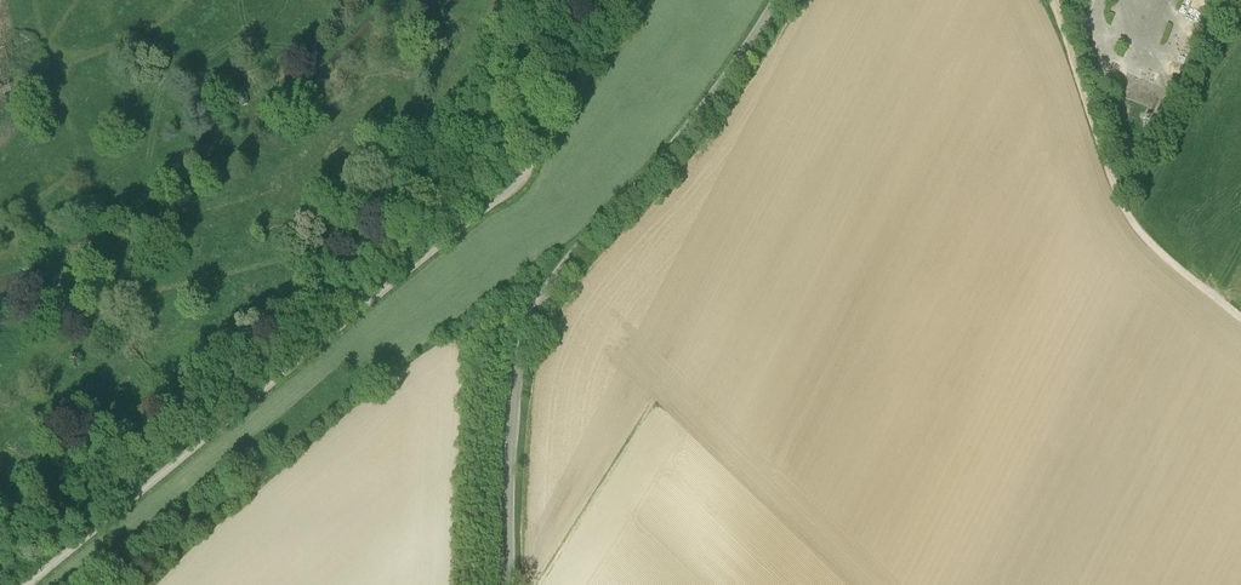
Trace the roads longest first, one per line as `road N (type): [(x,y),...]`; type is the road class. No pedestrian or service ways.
road 1 (unclassified): [(26,584),(515,181),(641,0)]
road 2 (unclassified): [(508,584),(515,386),(528,329),(566,265),(705,108),(777,0)]
road 3 (track): [(1054,0),(1129,218),(1152,247),(1240,318)]
road 4 (track): [(653,402),(535,584)]

